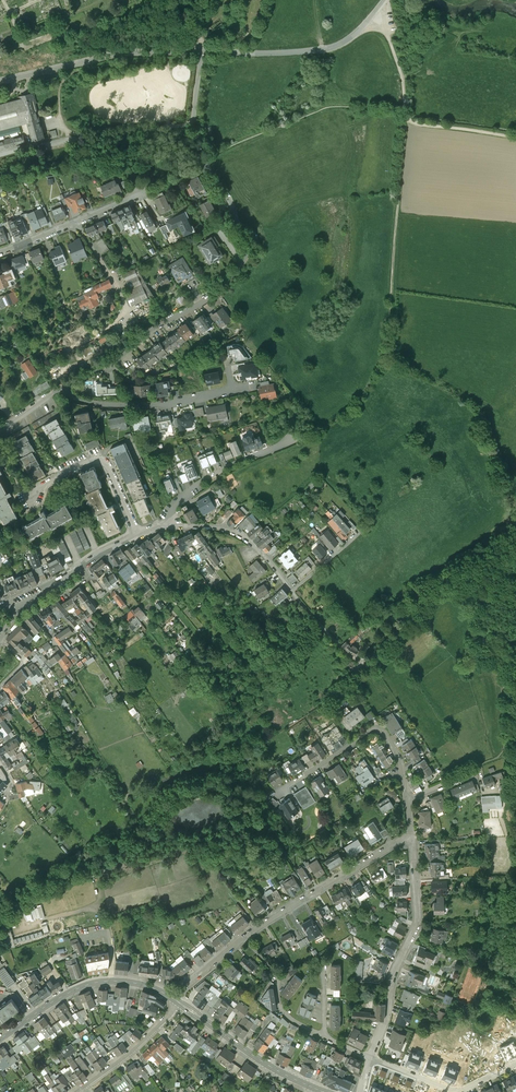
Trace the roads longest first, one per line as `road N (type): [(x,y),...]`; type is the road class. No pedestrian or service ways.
road 1 (residential): [(65,387),(119,363),(215,294),(246,254),(196,131),(201,51)]
road 2 (track): [(408,121),(381,360),(355,406),(284,443)]
road 3 (residential): [(371,1058),(393,975),(418,923),(412,839)]
road 4 (unclassified): [(0,82),(120,54),(201,51)]
road 5 (unclassified): [(201,51),(328,50),(384,0)]
road 6 (residential): [(243,939),(412,839)]
road 7 (secondary): [(174,999),(134,982),(90,984),(0,1039)]
road 8 (residential): [(65,387),(77,400),(143,404),(231,390)]
road 9 (secondary): [(317,1089),(181,1004)]
road 10 (residential): [(371,1058),(459,1090),(515,1065)]
road 11 (residential): [(137,536),(100,466),(71,472),(32,495)]
road 12 (residential): [(401,769),(388,739),(373,733),(285,790)]
road 13 (residential): [(294,593),(237,535),(166,526)]
road 14 (residential): [(166,526),(173,504),(197,485),(284,443)]
road 15 (residential): [(0,252),(139,197)]
road 16 (residential): [(137,536),(14,608)]
road 17 (residential): [(181,1004),(78,1091)]

